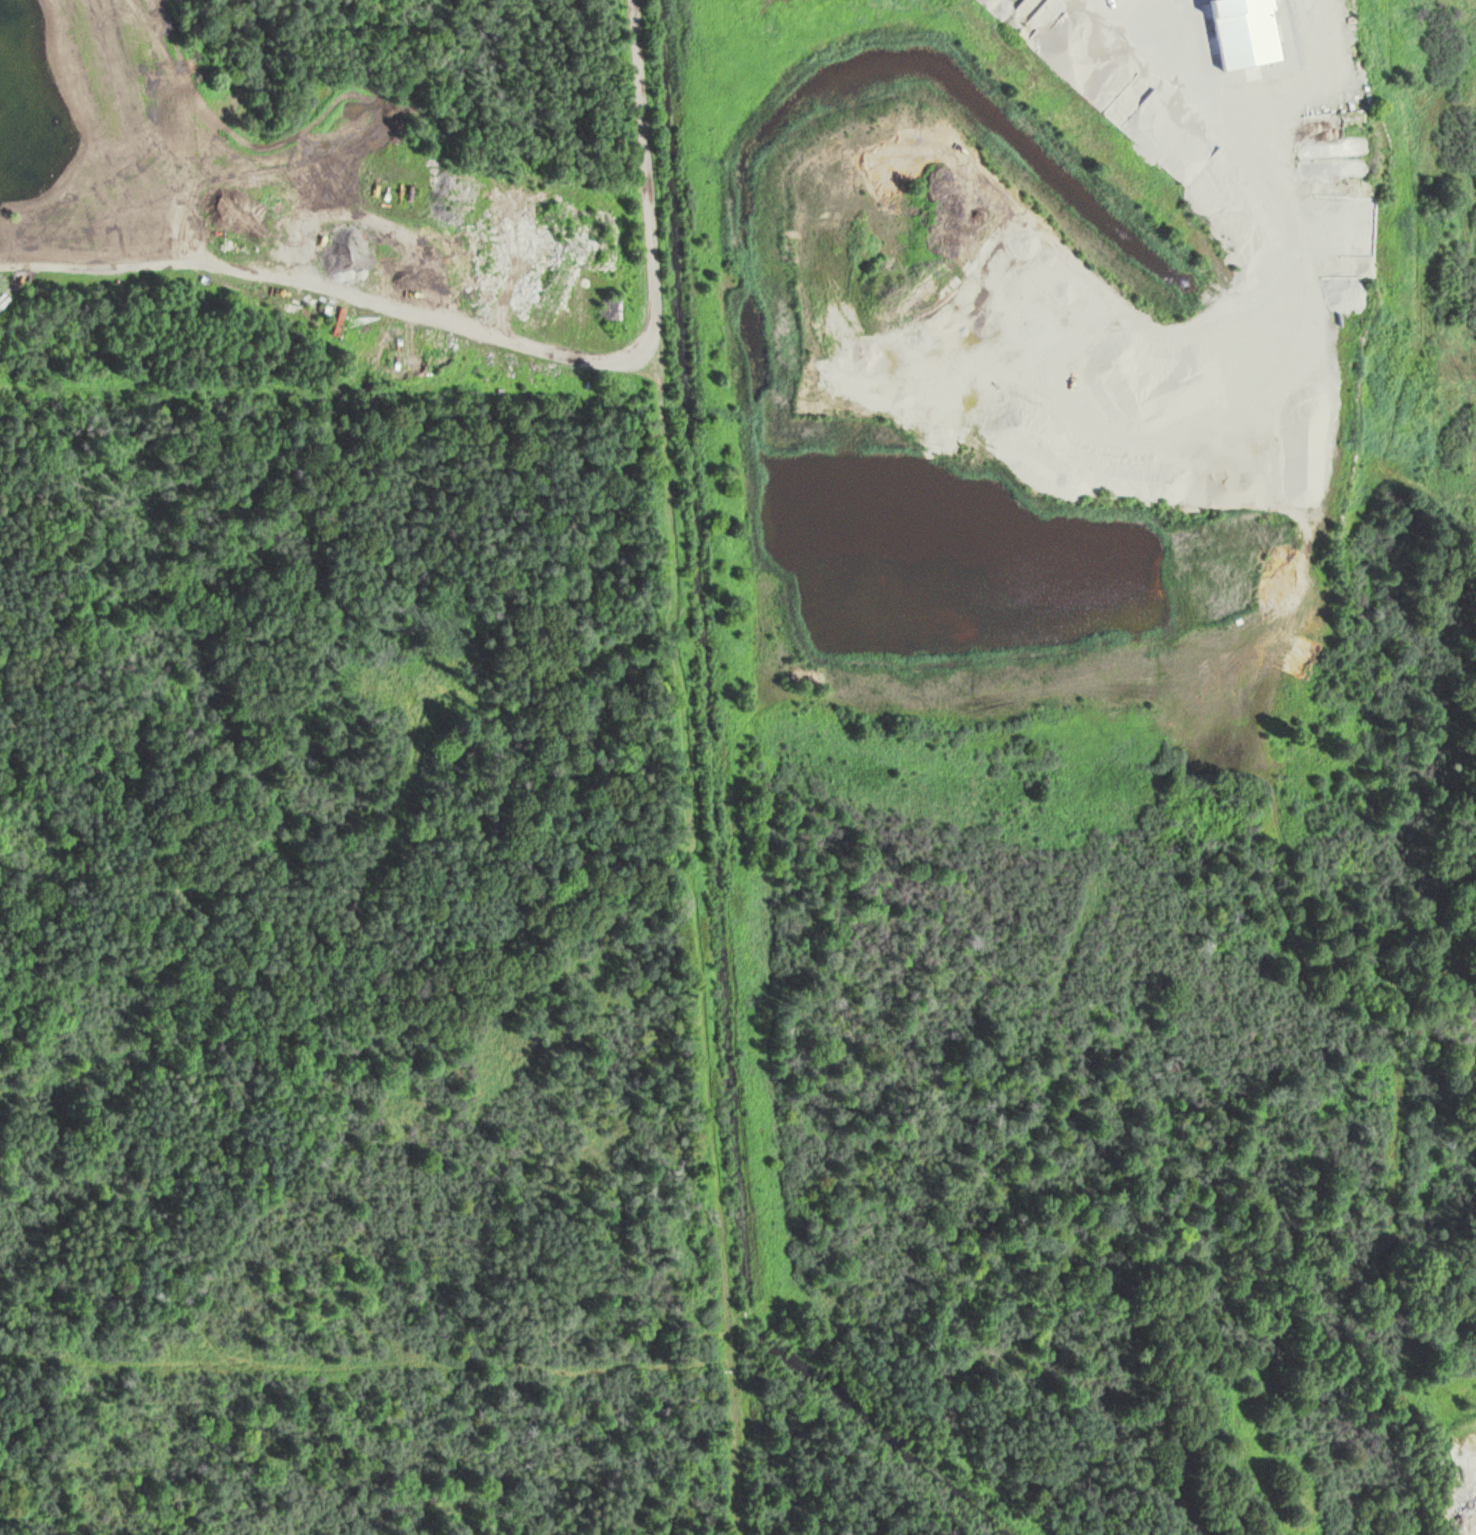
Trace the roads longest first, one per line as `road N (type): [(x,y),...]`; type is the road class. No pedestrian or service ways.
road 1 (track): [(637,0),(710,1020),(734,1534)]

